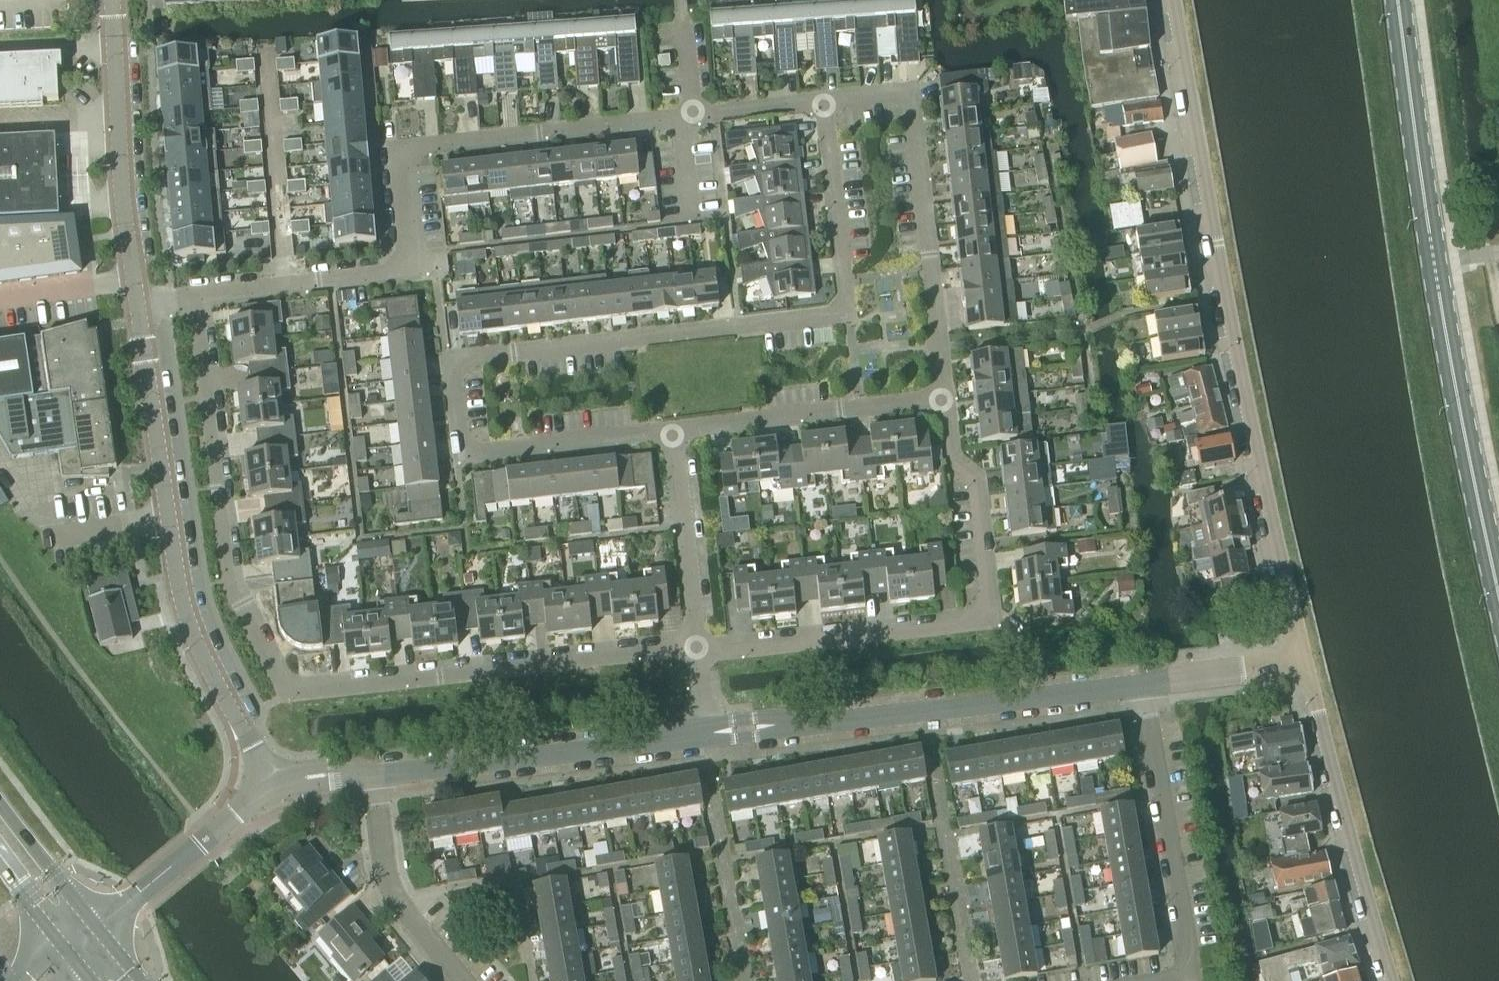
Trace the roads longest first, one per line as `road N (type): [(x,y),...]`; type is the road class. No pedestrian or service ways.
road 1 (residential): [(670,429),(468,450),(459,437),(455,364),(840,311),(845,301),(822,100)]
road 2 (residential): [(1300,663),(1172,0)]
road 3 (residential): [(682,116),(418,145),(400,166),(410,246),(408,261),(395,271),(192,296)]
road 4 (primary): [(1498,597),(1434,261),(1398,0)]
road 5 (residential): [(696,652),(987,613),(977,478),(953,461),(945,398)]
road 6 (unclassified): [(272,783),(201,653),(181,598),(137,303)]
road 7 (residential): [(294,692),(279,686),(226,582),(192,296)]
road 8 (residential): [(294,692),(696,646)]
road 9 (residential): [(945,398),(914,108),(894,92),(822,100)]
road 10 (residential): [(791,725),(1140,686)]
road 11 (residential): [(373,775),(704,736)]
road 12 (residential): [(1388,980),(1300,663)]
road 13 (unclassified): [(137,303),(112,0)]
road 14 (residential): [(1180,980),(1189,973),(1187,955),(1140,686)]
road 15 (residential): [(670,429),(945,398)]
road 16 (residential): [(459,980),(407,921),(389,886),(373,775)]
road 17 (residential): [(696,646),(670,429)]
road 18 (residential): [(131,901),(272,783)]
road 19 (residential): [(1140,686),(1300,663)]
road 20 (secondary): [(84,915),(0,802)]
road 21 (residential): [(822,100),(693,115)]

